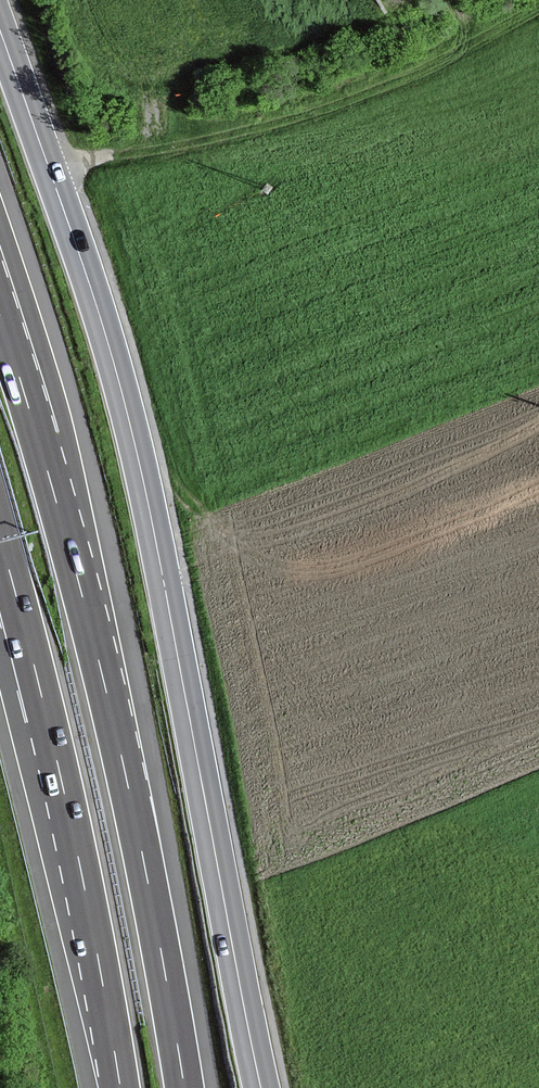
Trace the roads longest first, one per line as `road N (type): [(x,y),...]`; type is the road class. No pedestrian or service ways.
road 1 (primary): [(0,29),(120,383),(262,1087)]
road 2 (motorway): [(184,1087),(125,774),(33,418)]
road 3 (motorway): [(0,541),(73,833),(119,1087)]
road 4 (motorway): [(33,418),(0,294)]

